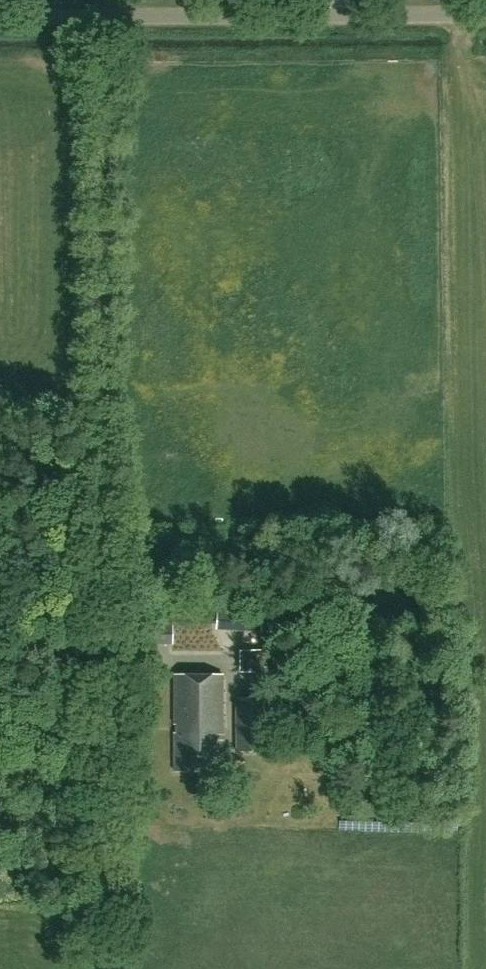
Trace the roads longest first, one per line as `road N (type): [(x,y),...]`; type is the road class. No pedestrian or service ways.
road 1 (unclassified): [(104,667),(103,18)]
road 2 (unclassified): [(485,15),(103,18)]

